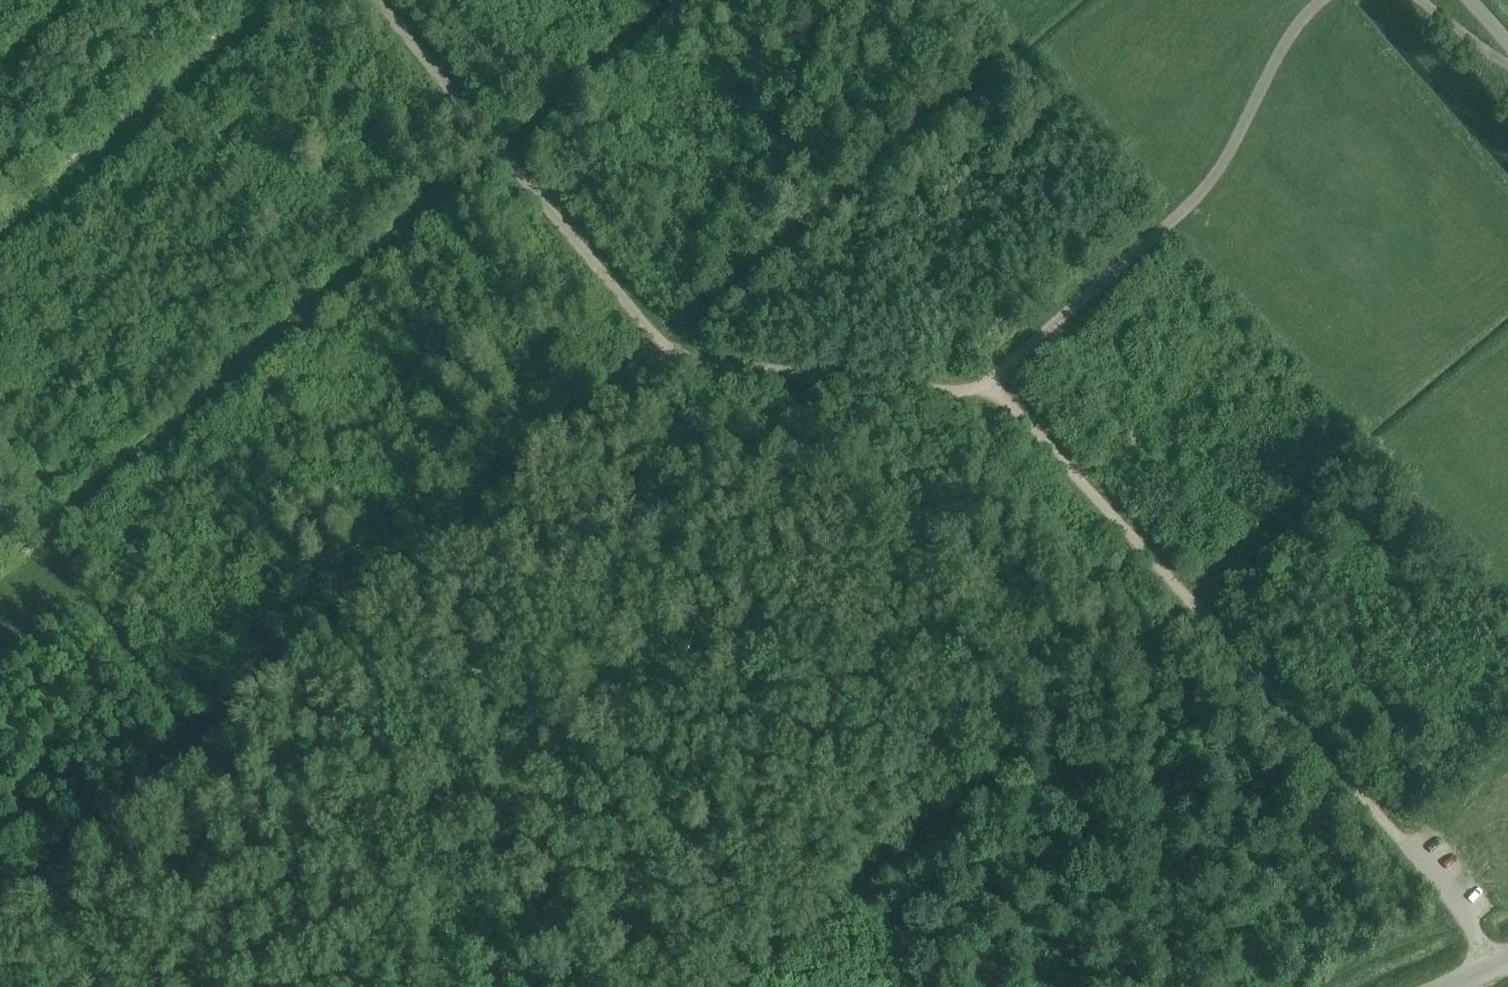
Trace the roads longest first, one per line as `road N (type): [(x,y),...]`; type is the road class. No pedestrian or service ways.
road 1 (unclassified): [(1492,968),(1463,915),(1406,847)]

